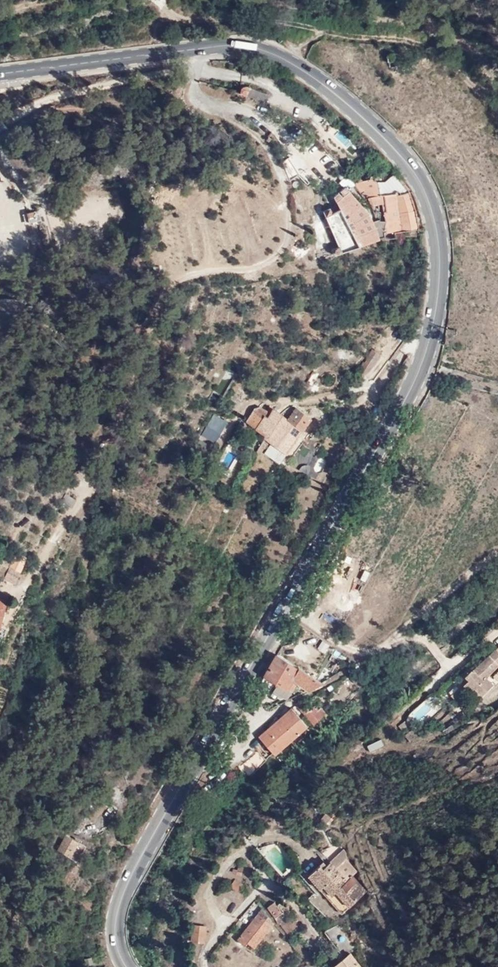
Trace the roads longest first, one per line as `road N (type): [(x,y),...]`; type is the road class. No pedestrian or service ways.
road 1 (primary): [(0,75),(230,46),(271,53),(380,135),(430,204),(439,253),(426,352),(265,641)]
road 2 (primary): [(265,641),(126,887),(115,933),(126,966)]
road 3 (residential): [(265,641),(282,640),(304,617),(367,650),(411,624),(451,667),(497,633)]

